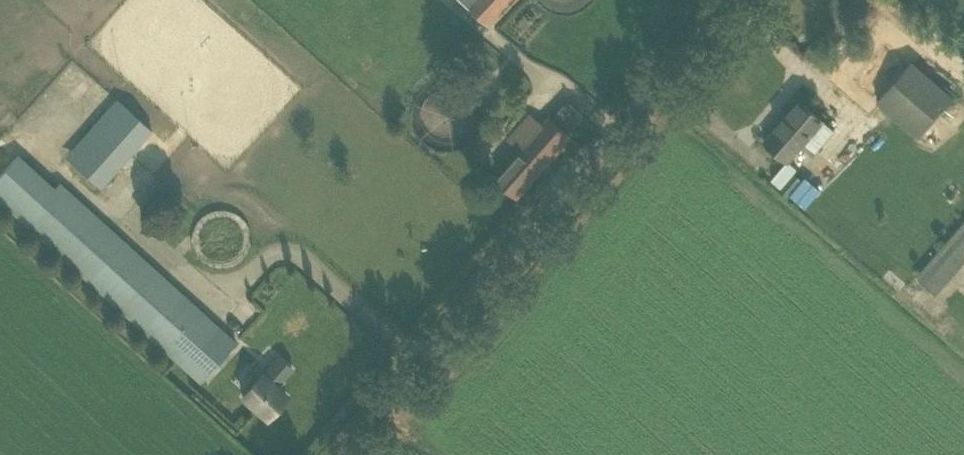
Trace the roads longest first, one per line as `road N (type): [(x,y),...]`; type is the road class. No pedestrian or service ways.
road 1 (unclassified): [(340,454),(730,0)]

